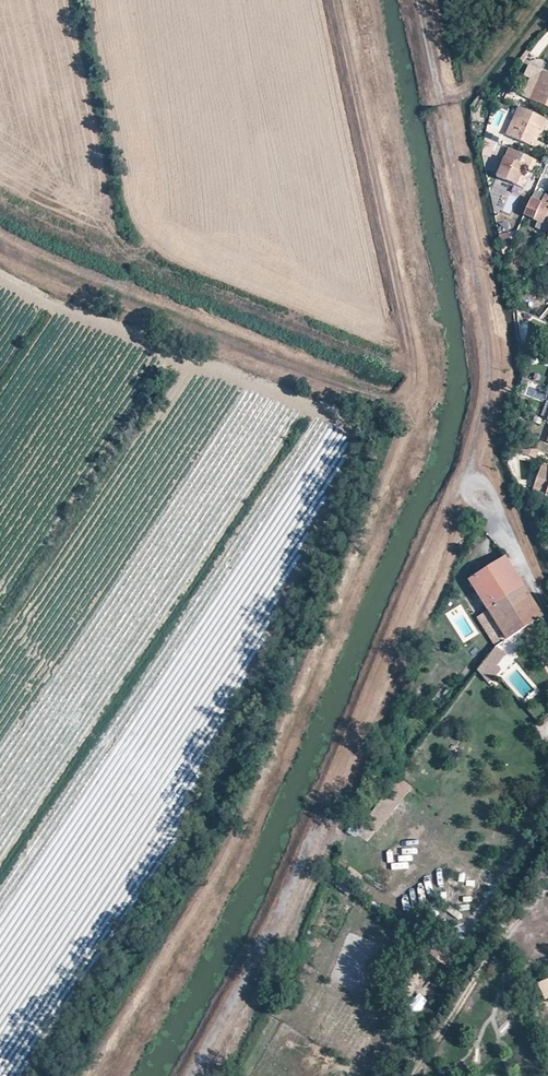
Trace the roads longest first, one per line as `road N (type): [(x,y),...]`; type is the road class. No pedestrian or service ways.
road 1 (track): [(194,1075),(351,779),(491,388),(420,0)]

